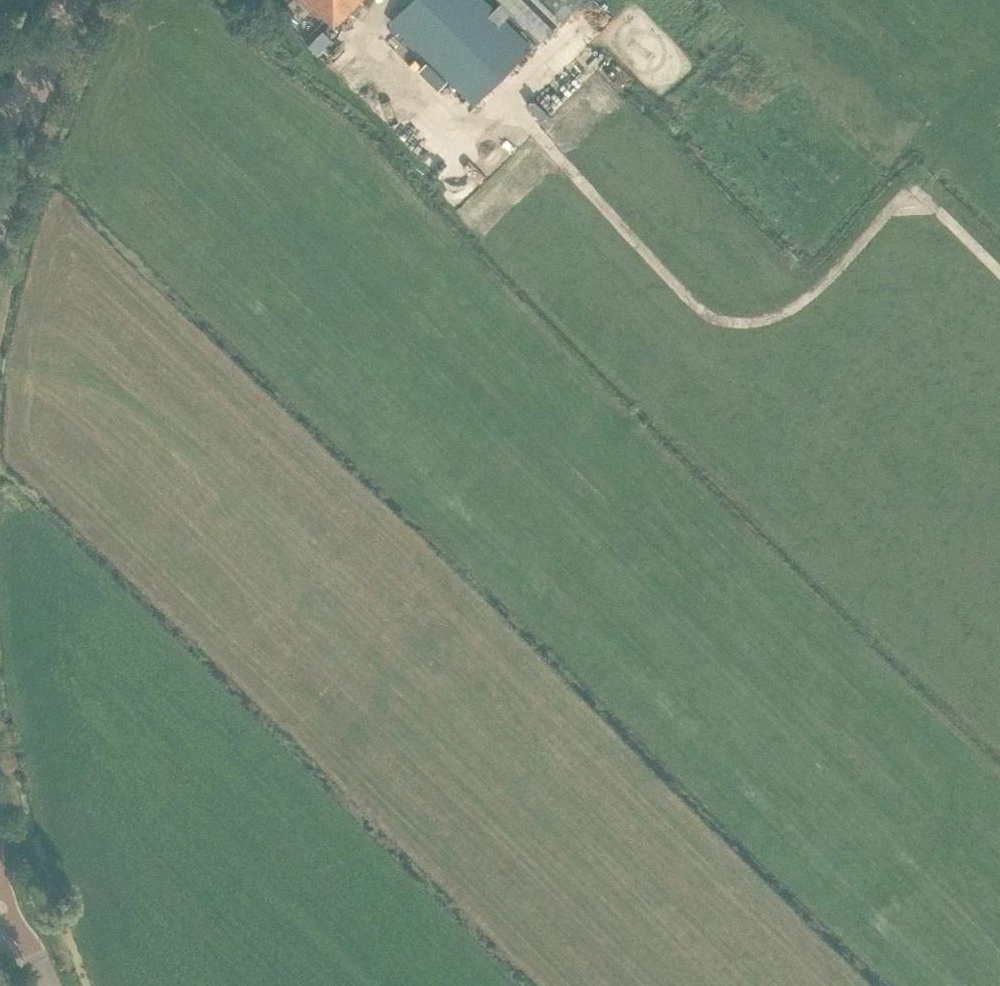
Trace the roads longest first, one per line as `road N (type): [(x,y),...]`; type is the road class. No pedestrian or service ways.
road 1 (tertiary): [(31,114),(79,0)]

